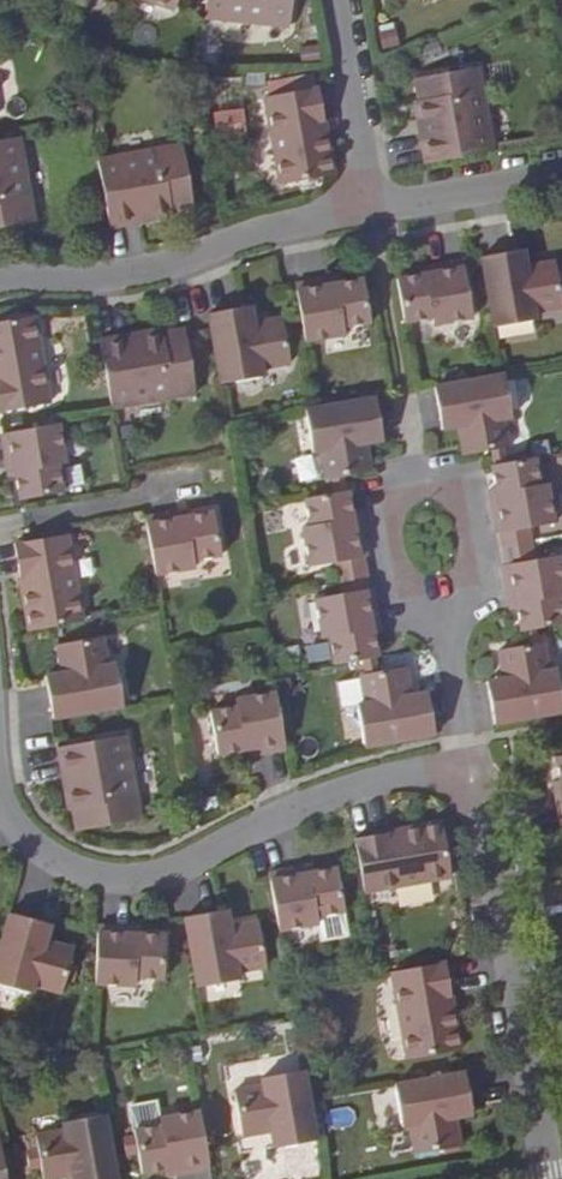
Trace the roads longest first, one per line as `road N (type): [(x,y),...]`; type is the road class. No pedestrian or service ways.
road 1 (residential): [(0,813),(36,854),(85,881),(131,884),(324,795),(403,772),(468,780)]
road 2 (residential): [(468,780),(487,810),(549,1178)]
road 3 (residential): [(370,213),(239,236),(171,270),(0,290)]
road 4 (residential): [(468,780),(430,541)]
road 5 (residential): [(334,0),(370,213)]
road 6 (residential): [(370,213),(561,178)]

